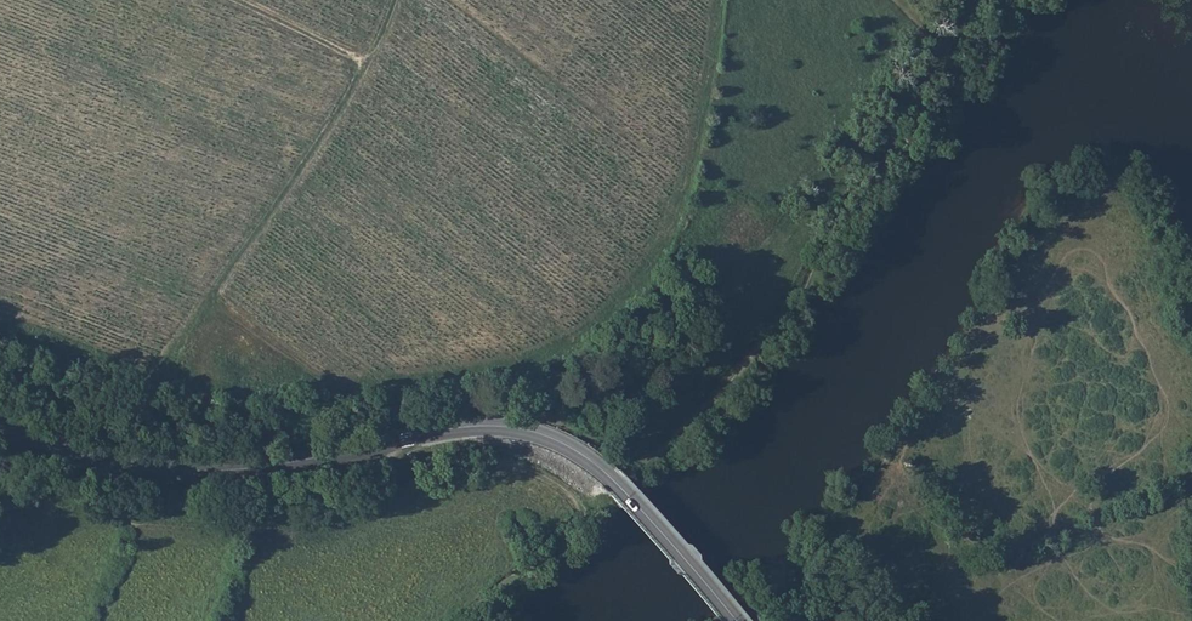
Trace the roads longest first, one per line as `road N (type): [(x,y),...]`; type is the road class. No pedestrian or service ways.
road 1 (track): [(392,0),(322,133),(212,291),(222,310),(300,372),(345,380),(458,369),(548,340),(636,281),(686,171),(714,0)]
road 2 (secondary): [(0,428),(104,461),(199,470),(322,457),(473,426),(533,432),(600,468),(735,620)]
road 3 (track): [(225,0),(360,63)]

